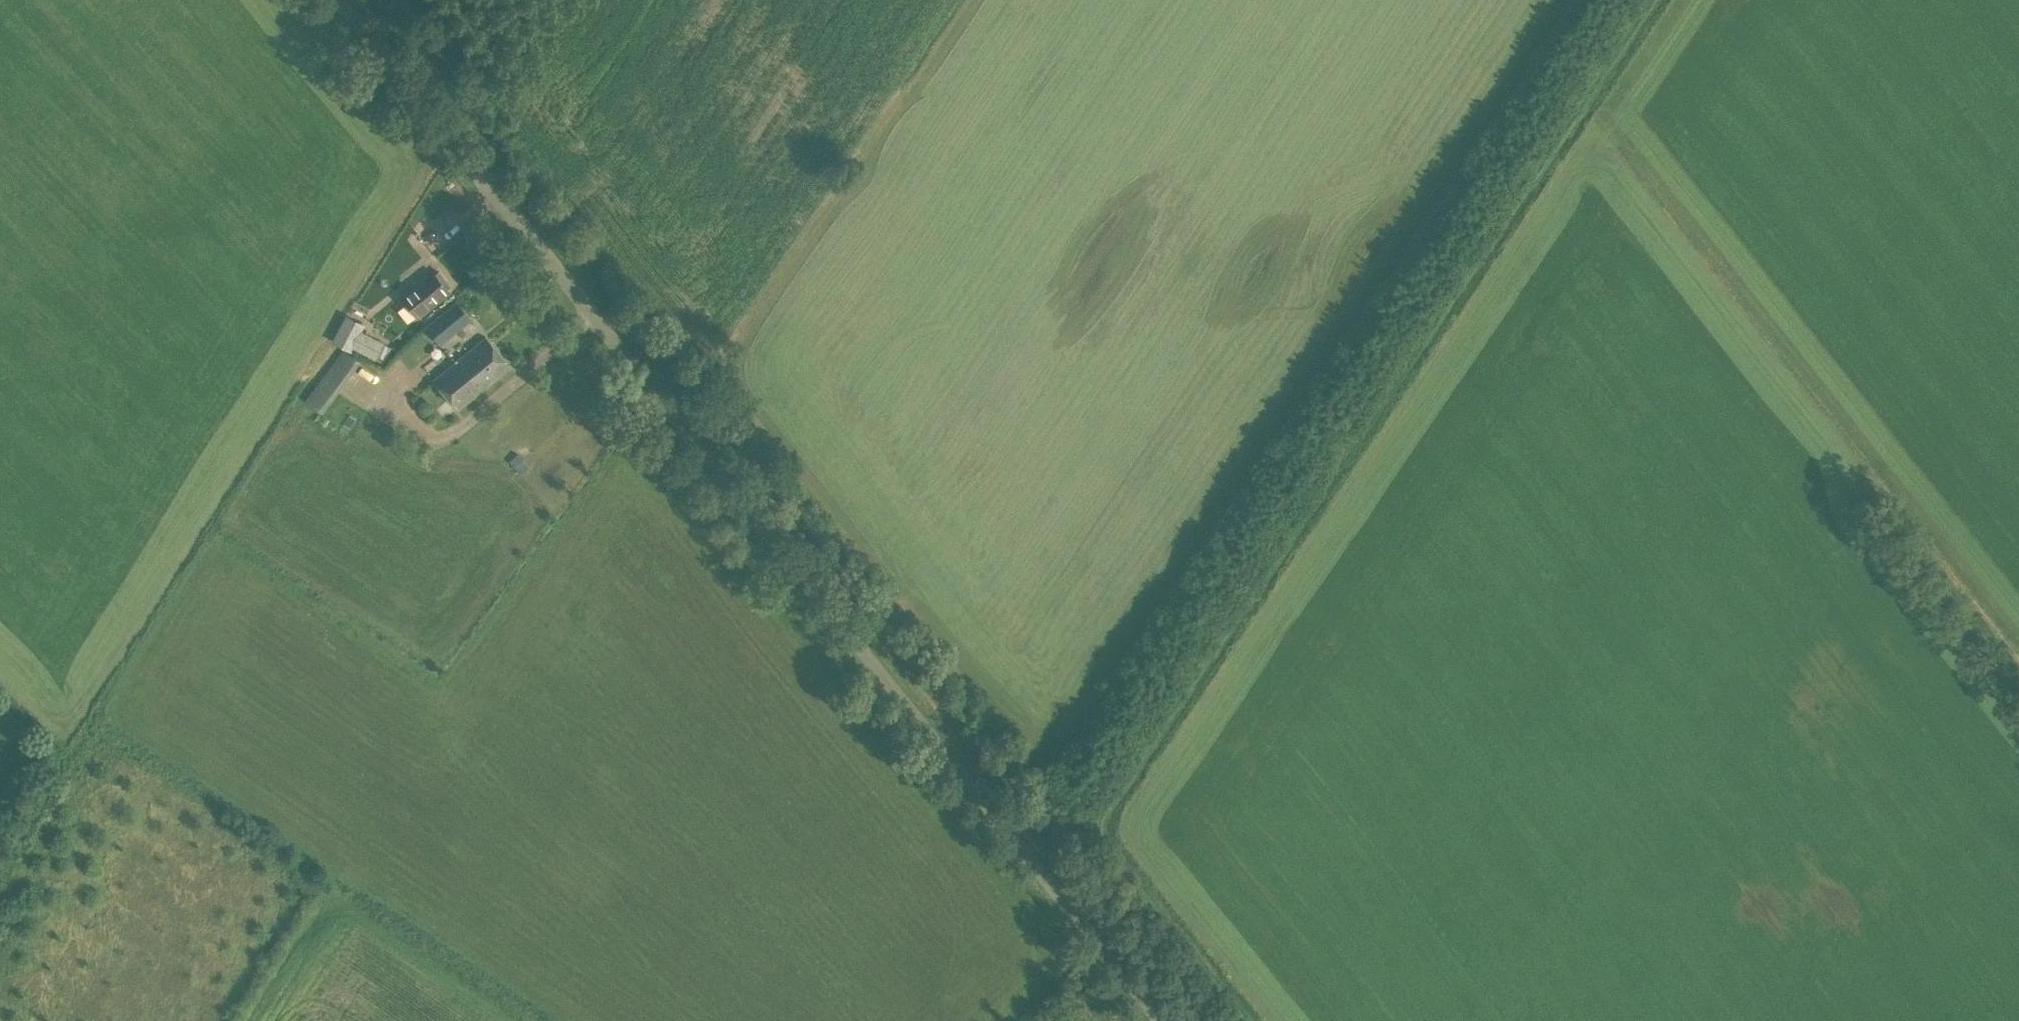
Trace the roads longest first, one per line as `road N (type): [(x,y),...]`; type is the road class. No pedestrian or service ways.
road 1 (unclassified): [(1175,1020),(344,0)]

